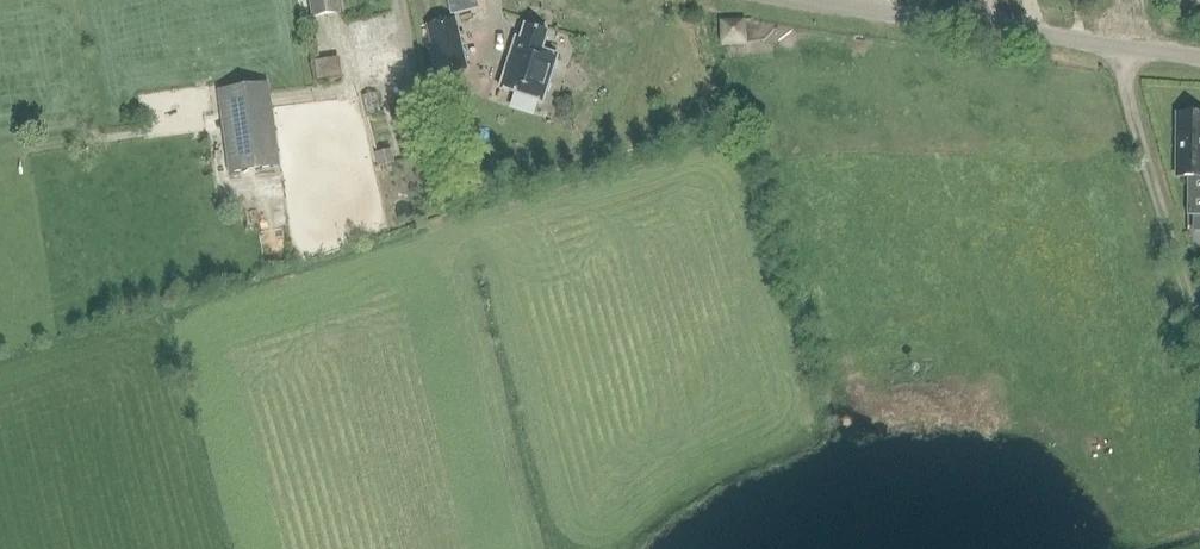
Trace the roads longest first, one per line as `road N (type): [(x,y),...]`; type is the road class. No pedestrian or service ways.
road 1 (unclassified): [(1199,58),(801,0)]
road 2 (track): [(1199,324),(1123,77),(1123,48)]

